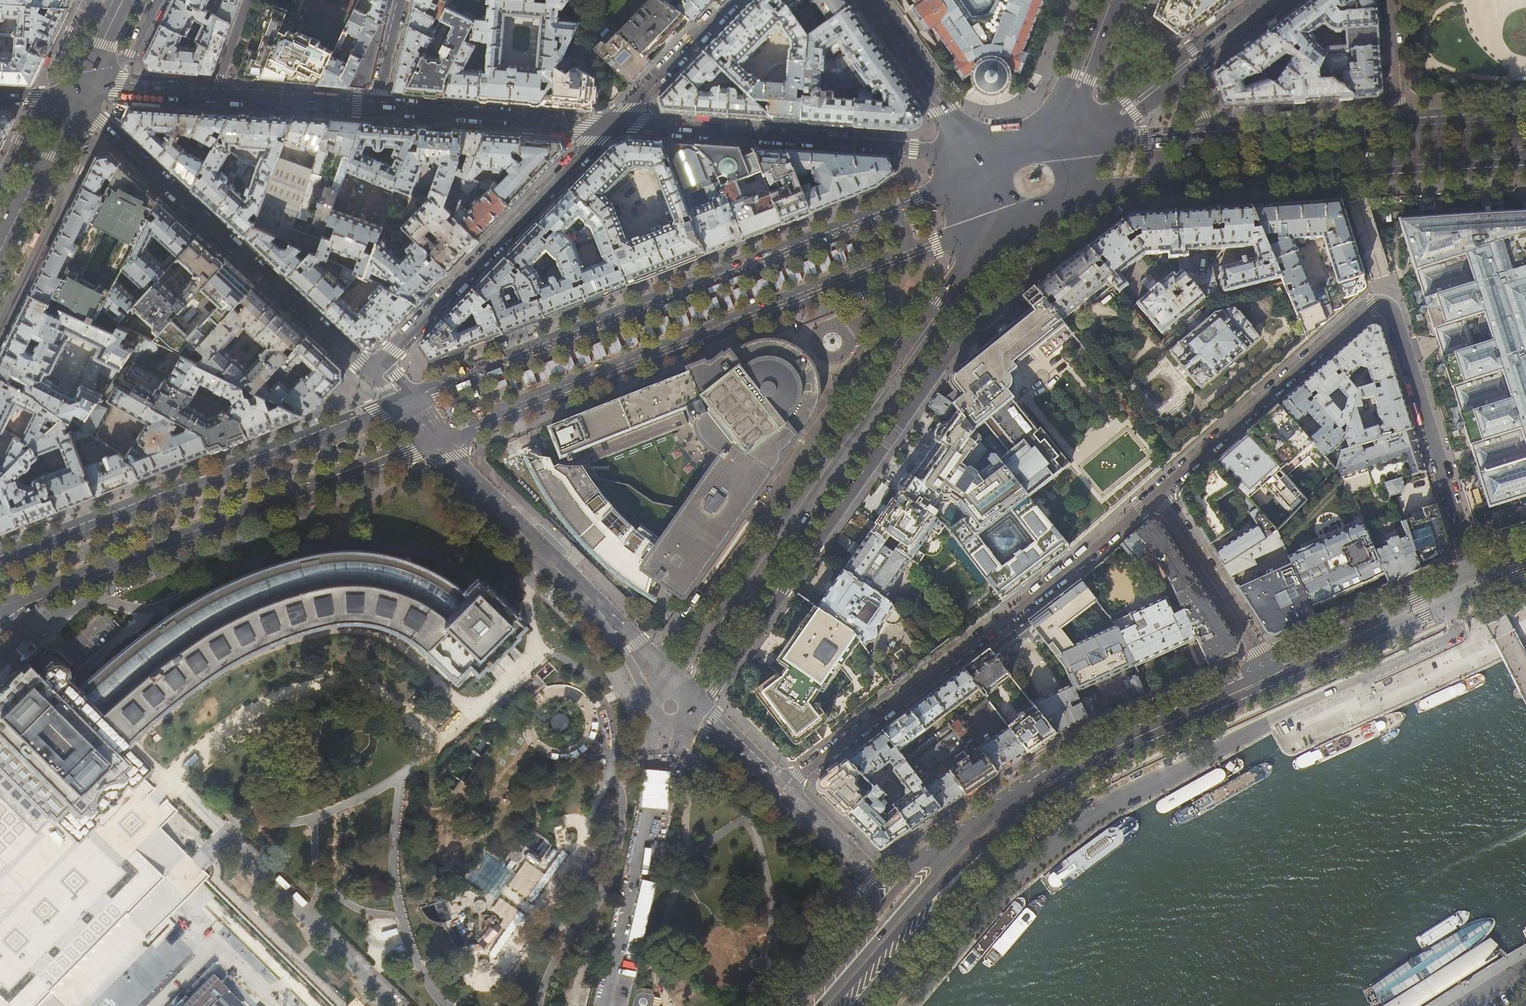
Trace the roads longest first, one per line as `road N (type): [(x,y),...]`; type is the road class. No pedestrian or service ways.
road 1 (secondary): [(974,178),(404,402)]
road 2 (residential): [(1474,573),(1386,303),(1371,302),(1158,491)]
road 3 (primary): [(1026,814),(1114,760),(1525,572)]
road 4 (residential): [(1158,491),(1071,568),(780,791)]
road 5 (secondary): [(0,612),(433,441)]
road 6 (primary): [(1075,197),(1525,162)]
road 7 (secondary): [(433,441),(843,280)]
road 8 (secondary): [(404,402),(0,560)]
road 9 (residential): [(369,373),(74,100)]
road 10 (residential): [(979,158),(610,126)]
road 11 (primary): [(713,631),(907,360)]
road 12 (residential): [(610,126),(384,359)]
road 13 (residential): [(74,100),(119,86),(376,107)]
road 14 (primary): [(1021,789),(954,849),(819,1005)]
road 15 (primary): [(1266,666),(1021,789)]
road 16 (primary): [(838,1005),(964,862),(1026,814)]
road 17 (tertiary): [(860,1005),(1026,814)]
road 18 (residential): [(376,107),(610,126)]
road 19 (tertiary): [(433,441),(593,604)]
road 20 (primary): [(1474,573),(1266,666)]
road 21 (residential): [(1266,666),(1158,491)]
road 22 (primary): [(609,1005),(657,806)]
road 23 (residential): [(868,0),(983,151)]
road 24 (primary): [(1400,122),(1213,135)]
road 25 (residential): [(610,126),(731,0)]
road 26 (tertiary): [(1021,789),(944,837),(886,896)]
road 27 (secondary): [(0,251),(74,100)]
road 28 (secondary): [(843,280),(993,219)]
road 29 (residential): [(886,896),(780,791)]
road 30 (primary): [(1213,135),(1065,144)]
road 31 (tertiary): [(886,896),(790,1005)]
road 32 (residential): [(1065,144),(1185,65)]
road 33 (primary): [(1055,136),(1110,4)]
road 34 (residential): [(74,100),(130,53),(155,0)]
road 35 (primary): [(1525,114),(1400,122)]
road 36 (unclassified): [(1400,122),(1390,0)]

